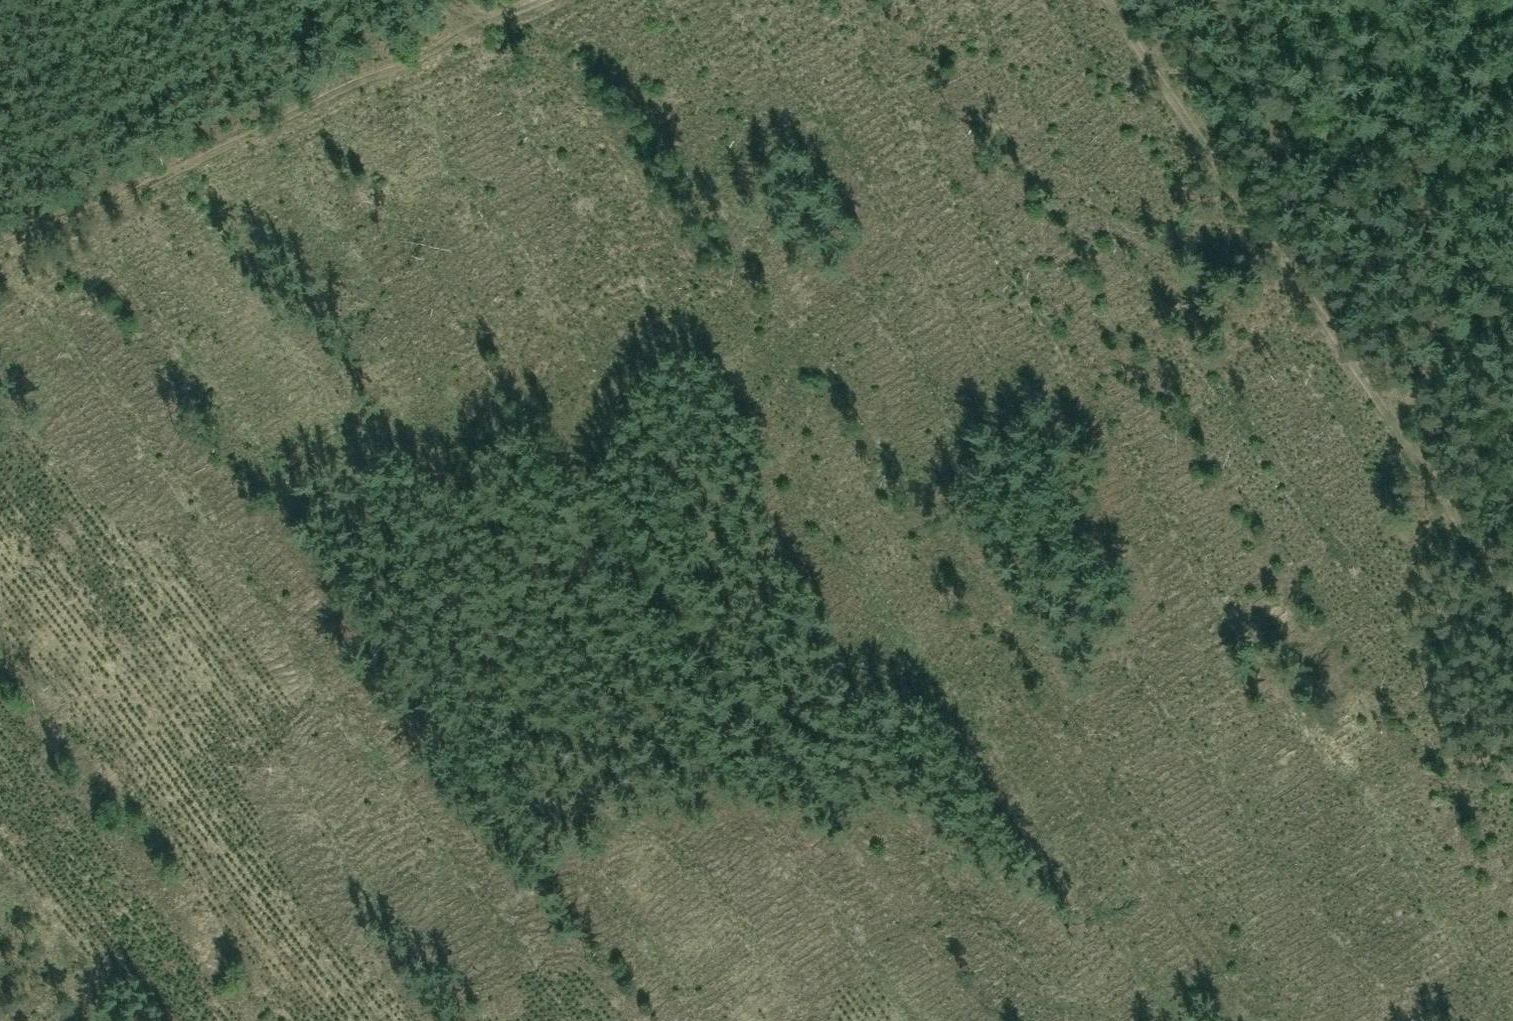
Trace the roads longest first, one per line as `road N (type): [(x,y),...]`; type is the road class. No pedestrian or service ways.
road 1 (track): [(1512,607),(1115,0)]
road 2 (track): [(0,245),(180,167),(525,0)]

